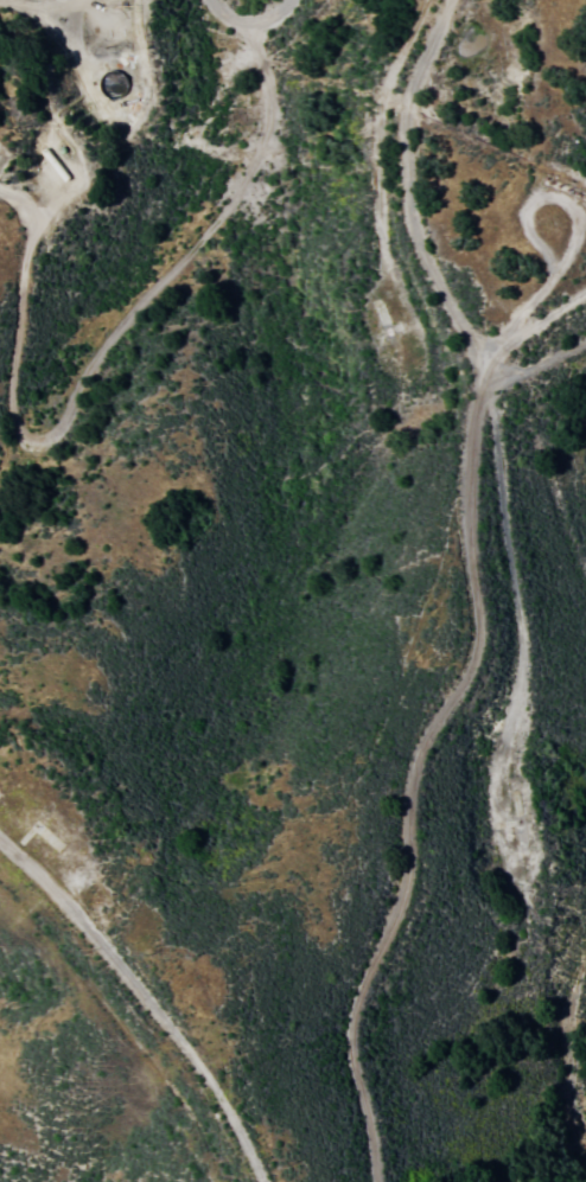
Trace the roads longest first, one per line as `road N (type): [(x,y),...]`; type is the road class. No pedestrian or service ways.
road 1 (residential): [(448,0),(403,121),(400,177),(408,226),(472,369),(465,525),(479,644),(406,774),(390,907),(343,1016),(370,1181)]
road 2 (residential): [(518,890),(499,852),(491,799),(523,659),(498,403)]
road 3 (residential): [(266,1181),(176,1022),(87,920),(0,838)]
road 4 (residential): [(472,430),(524,384),(585,349)]
road 5 (residential): [(472,369),(585,295)]
road 6 (residential): [(585,1103),(573,1058),(585,978)]

